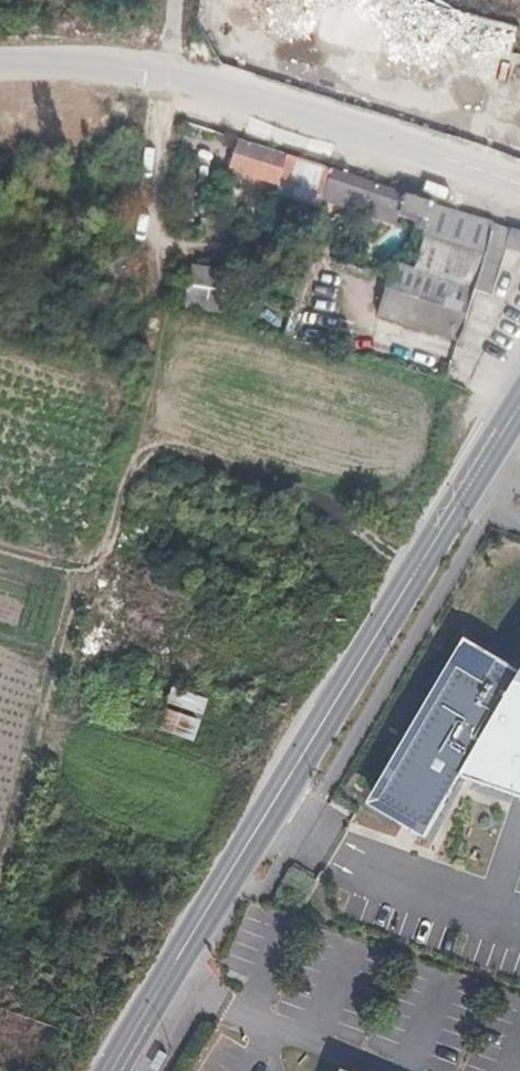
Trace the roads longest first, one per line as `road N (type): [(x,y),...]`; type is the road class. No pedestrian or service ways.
road 1 (secondary): [(519,408),(115,1070)]
road 2 (track): [(174,77),(162,216),(164,361),(80,726),(51,774)]
road 3 (tertiary): [(519,178),(174,77)]
road 4 (track): [(142,445),(302,496),(353,522),(380,545),(407,589)]
road 5 (tertiary): [(174,77),(97,61),(0,61)]

